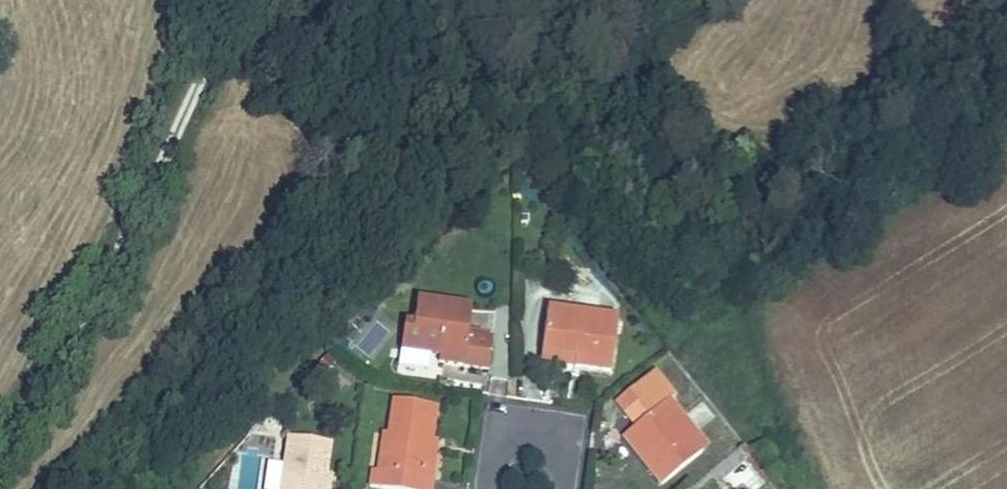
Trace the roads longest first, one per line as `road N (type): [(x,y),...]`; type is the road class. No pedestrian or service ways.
road 1 (residential): [(577,488),(579,434),(483,427),(475,488)]

